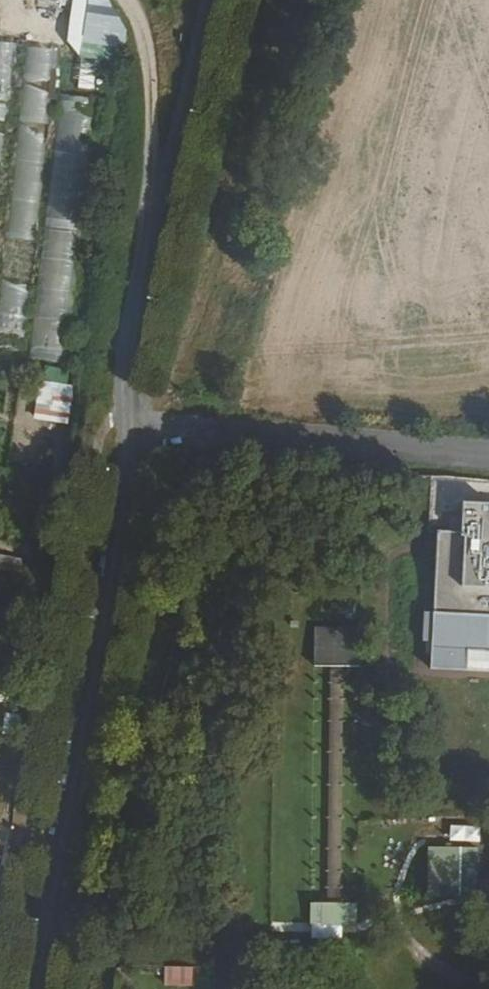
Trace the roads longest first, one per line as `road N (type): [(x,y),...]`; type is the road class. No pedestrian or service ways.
road 1 (unclassified): [(38,988),(140,444),(123,343),(205,0)]
road 2 (track): [(290,0),(170,388),(136,420)]
road 3 (track): [(155,201),(154,64),(135,0)]

